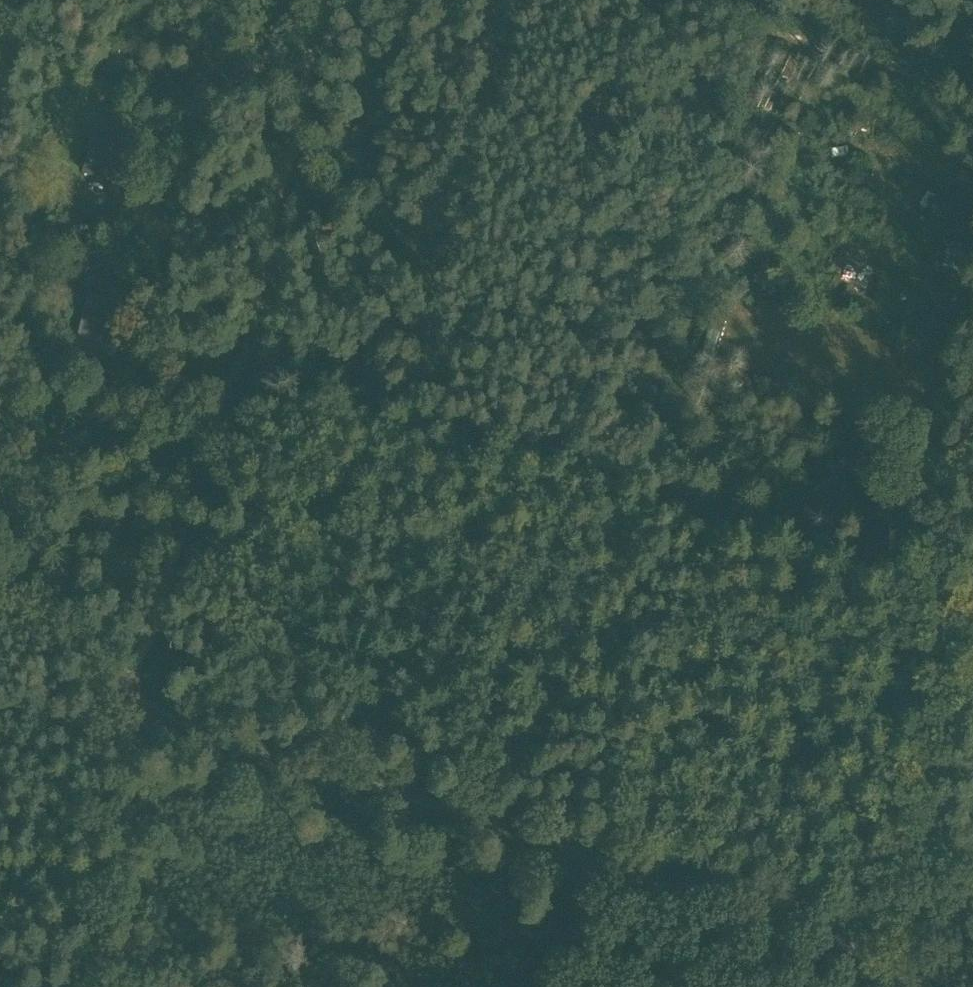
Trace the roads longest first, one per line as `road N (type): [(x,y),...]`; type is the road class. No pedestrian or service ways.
road 1 (track): [(901,986),(846,948),(133,706)]
road 2 (track): [(317,0),(235,366),(134,682),(133,706)]
road 3 (track): [(928,575),(235,366)]
road 4 (track): [(672,0),(972,94)]
road 5 (track): [(121,986),(133,706)]
road 6 (track): [(133,706),(0,608)]

